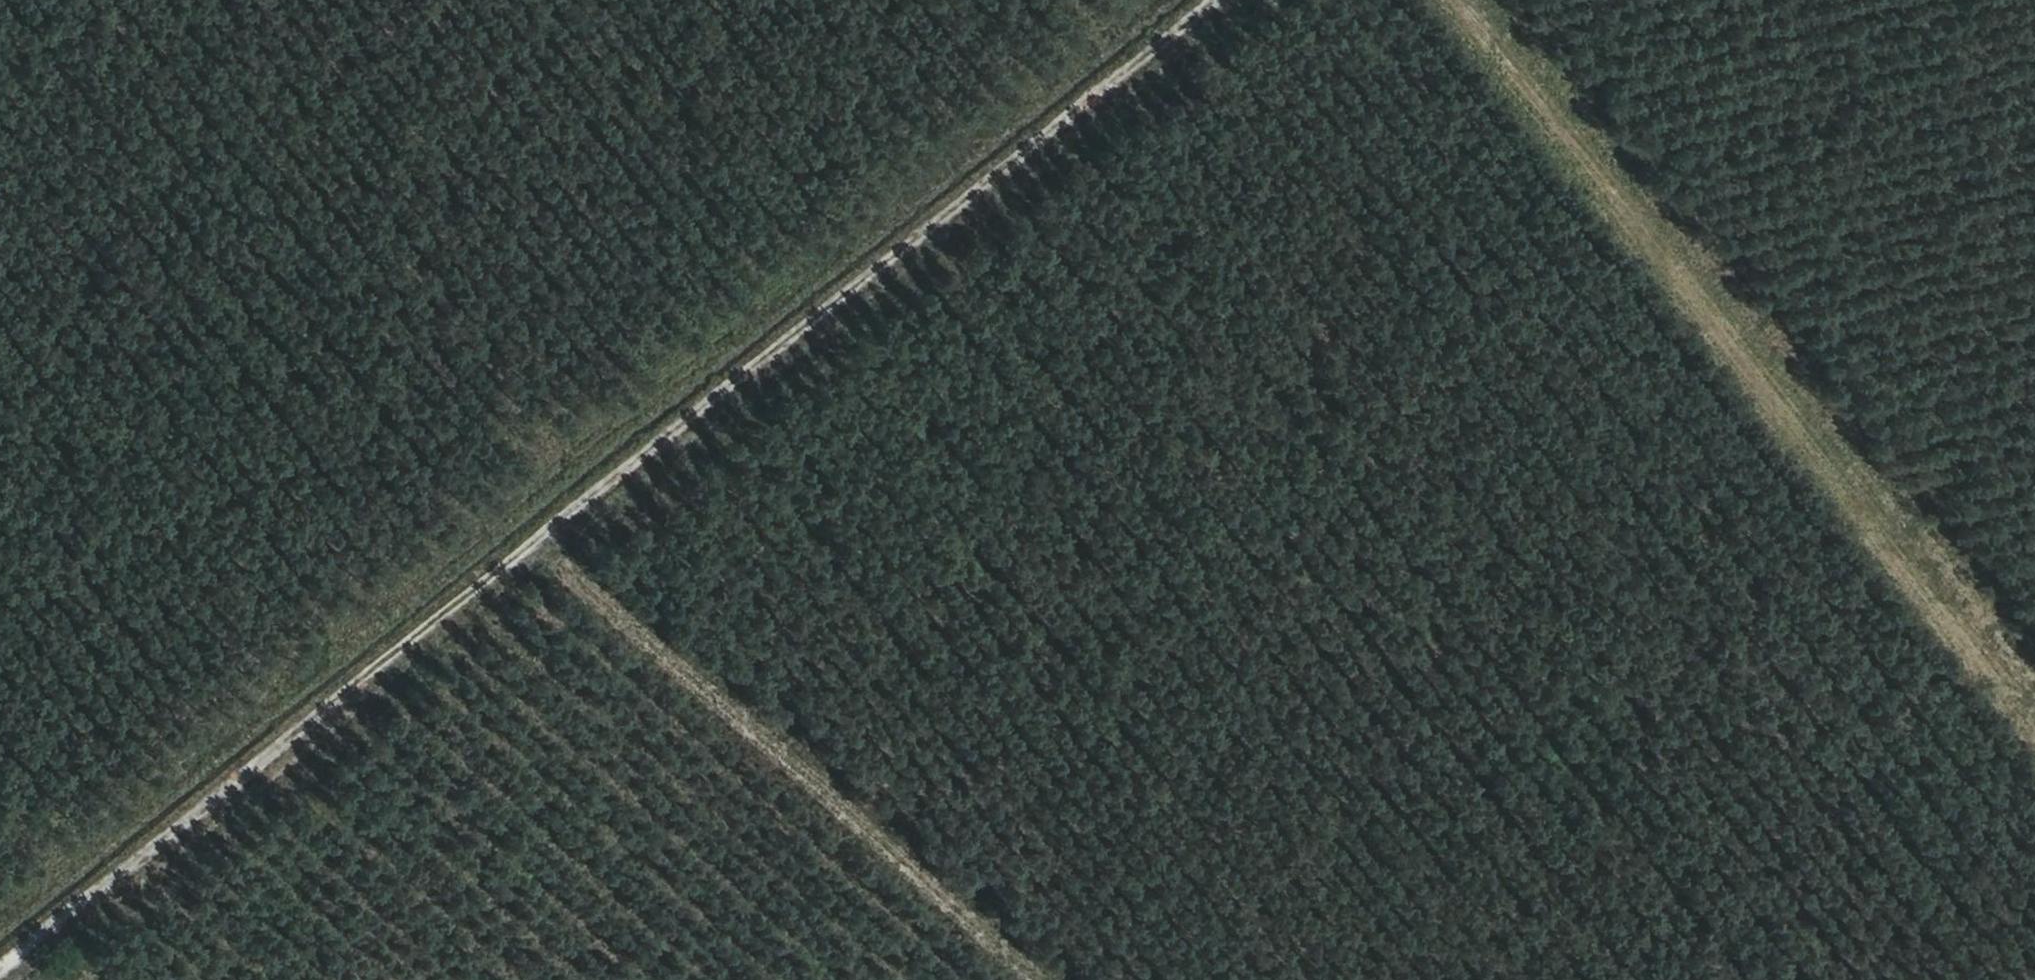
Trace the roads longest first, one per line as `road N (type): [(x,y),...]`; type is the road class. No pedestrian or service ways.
road 1 (track): [(1221,0),(0,969)]
road 2 (track): [(1471,0),(2034,702)]

